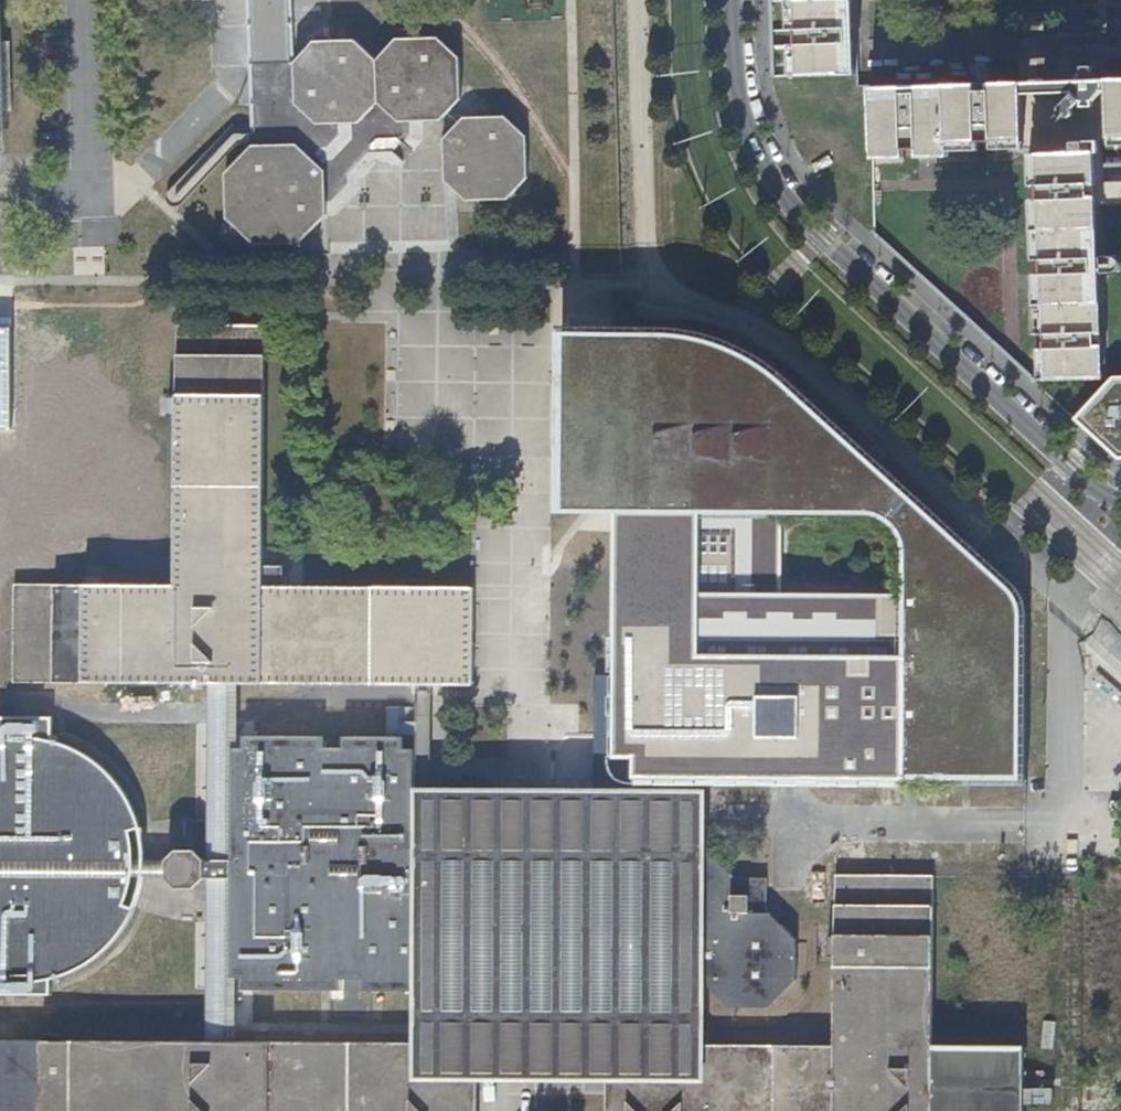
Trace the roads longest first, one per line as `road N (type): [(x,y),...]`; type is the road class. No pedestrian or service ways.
road 1 (residential): [(733,0),(733,53),(750,133),(794,206),(1066,463),(1120,498)]

